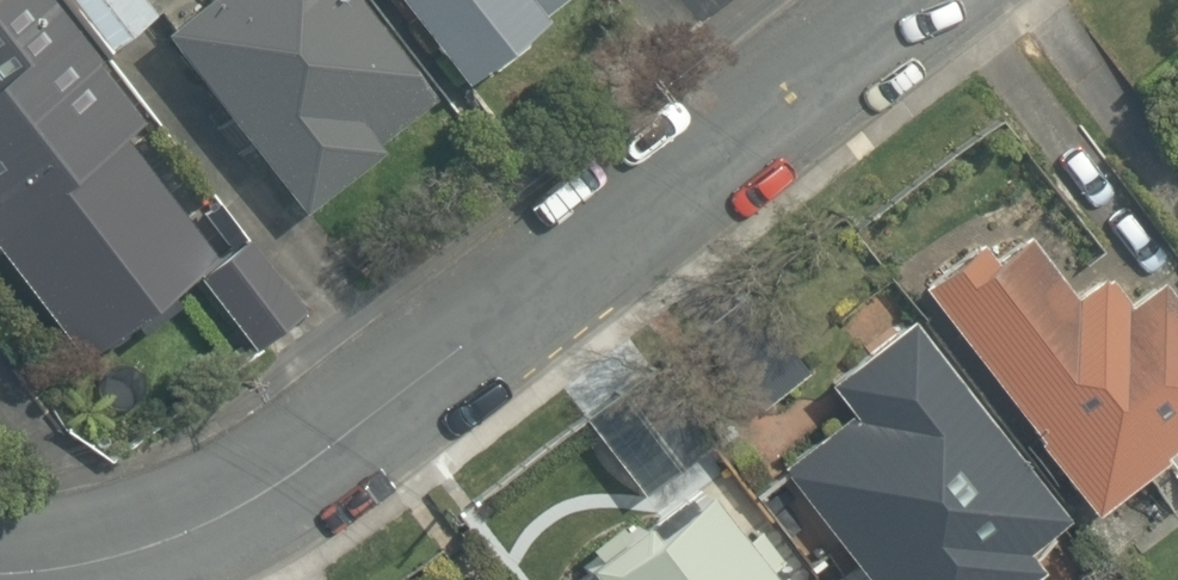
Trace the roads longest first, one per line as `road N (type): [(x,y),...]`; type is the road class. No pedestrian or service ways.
road 1 (residential): [(58,579),(208,530),(964,0)]

